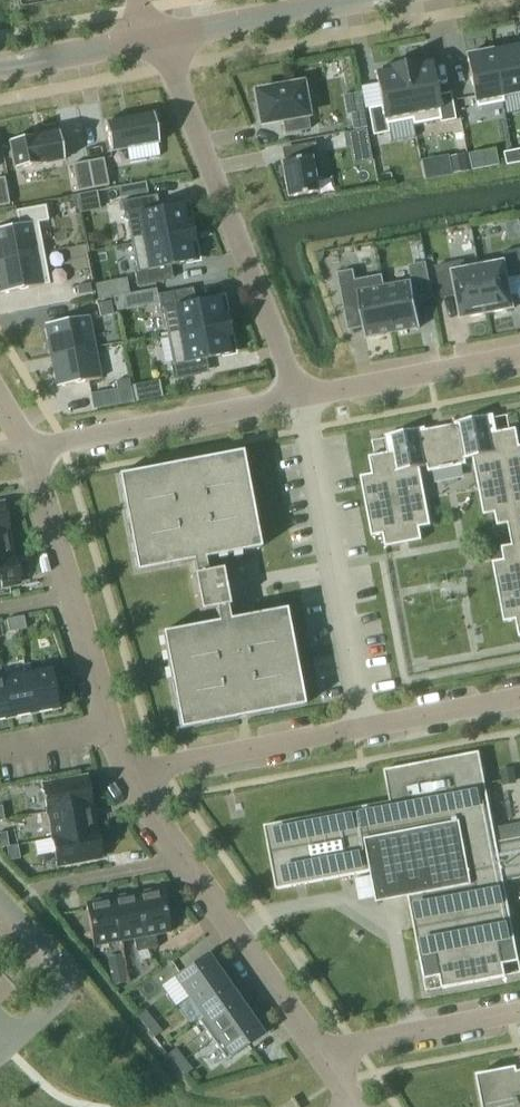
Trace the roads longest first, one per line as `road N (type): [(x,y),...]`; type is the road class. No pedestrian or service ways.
road 1 (residential): [(301,396),(157,37)]
road 2 (residential): [(363,729),(301,396)]
road 3 (residential): [(31,451),(127,775)]
road 4 (residential): [(127,775),(317,1052)]
road 5 (residential): [(301,396),(31,451)]
road 6 (residential): [(363,729),(127,775)]
road 7 (residential): [(519,354),(301,396)]
road 8 (residential): [(519,1013),(317,1052)]
road 9 (tertiary): [(351,0),(157,37)]
road 10 (tertiary): [(157,37),(0,66)]
road 11 (residential): [(519,699),(363,729)]

